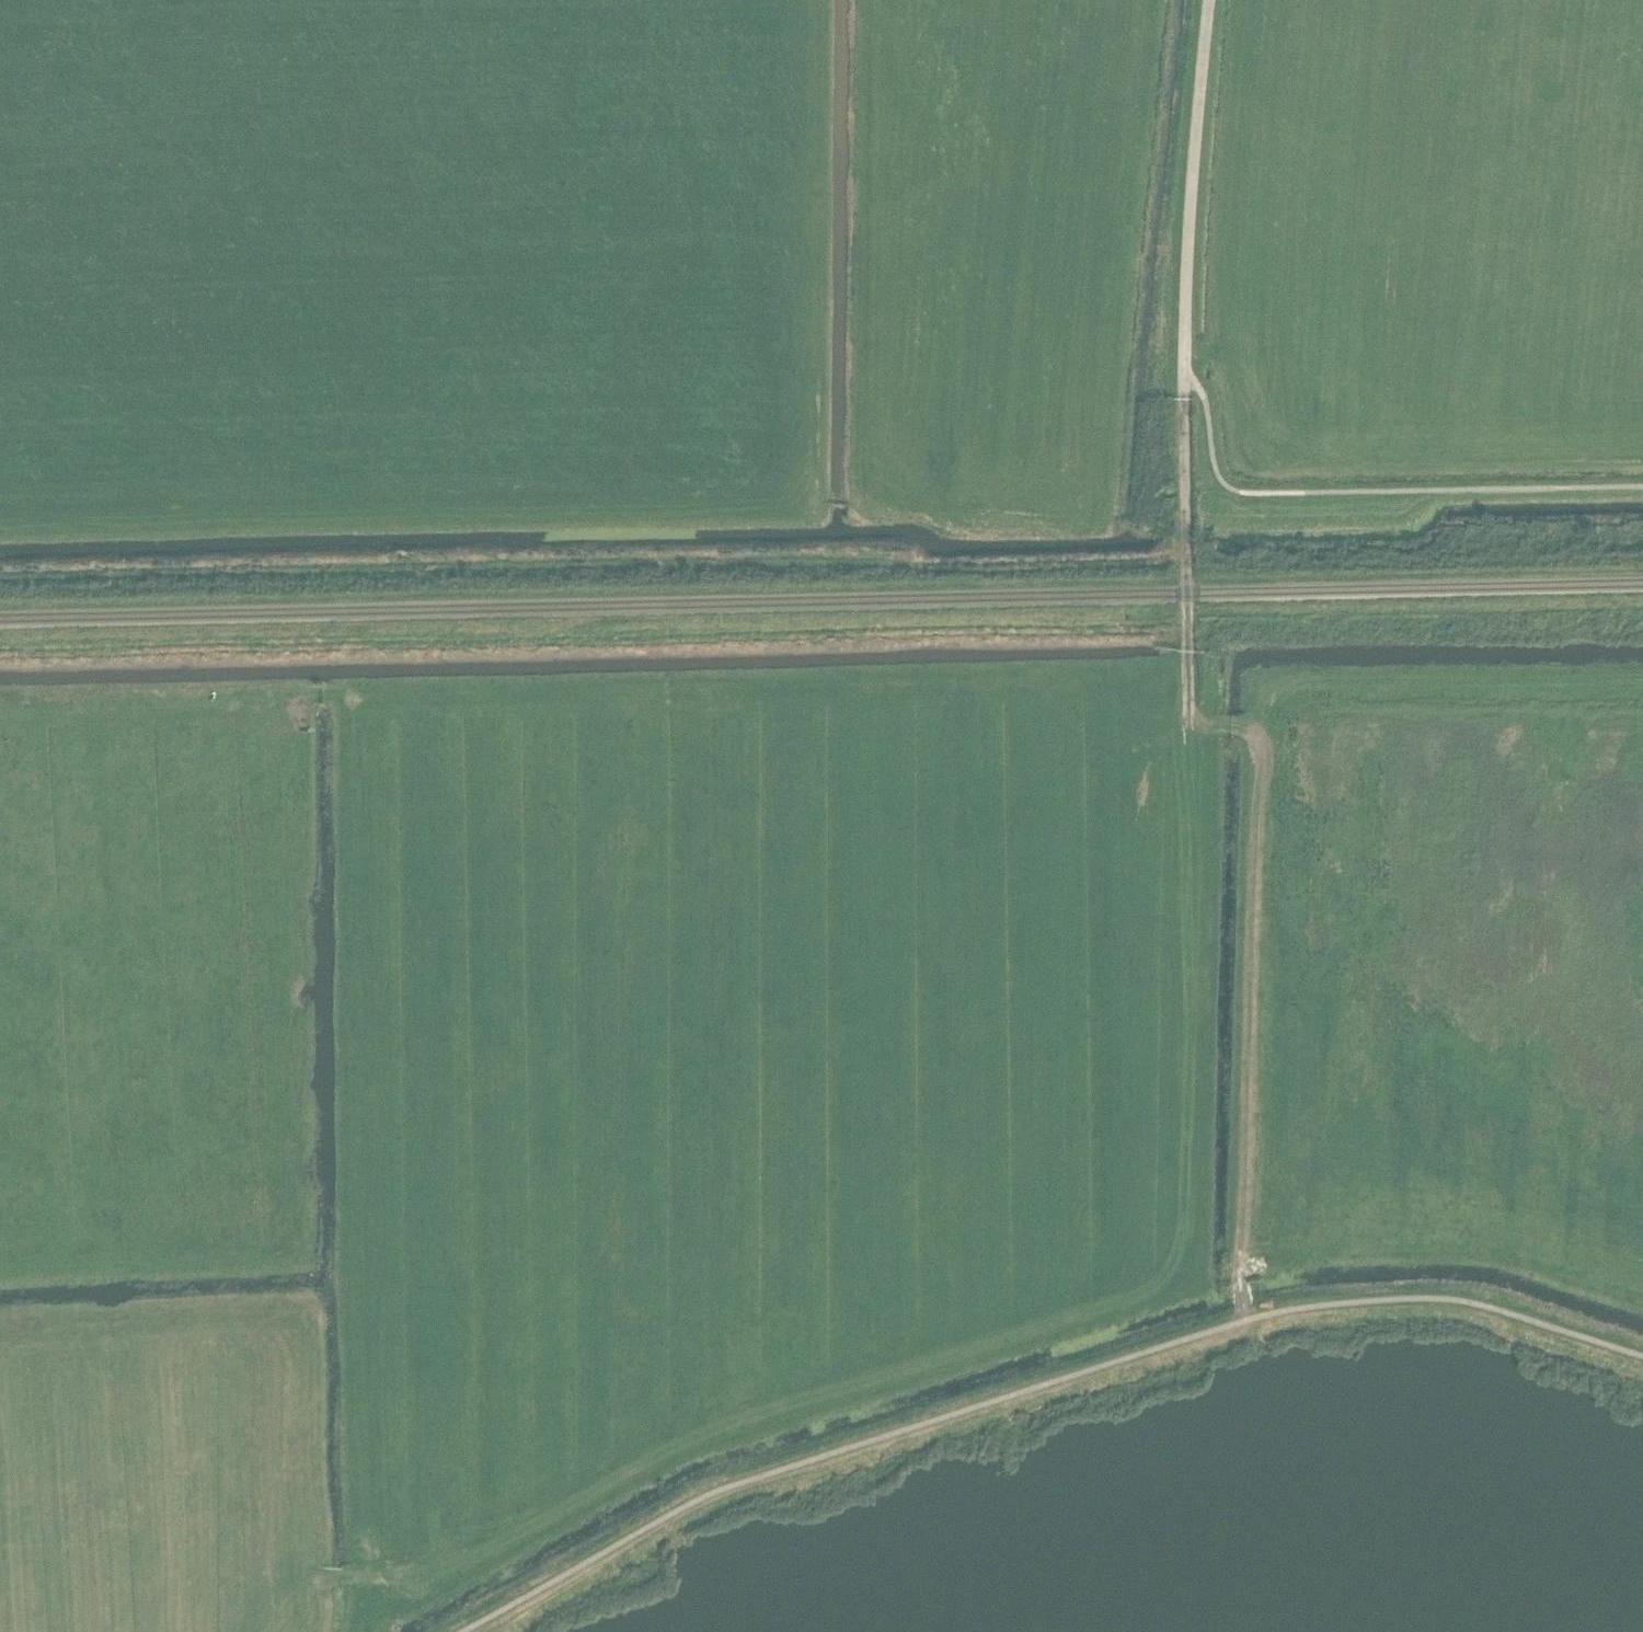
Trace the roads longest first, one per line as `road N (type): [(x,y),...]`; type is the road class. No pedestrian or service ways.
road 1 (track): [(1190,735),(1185,372)]

